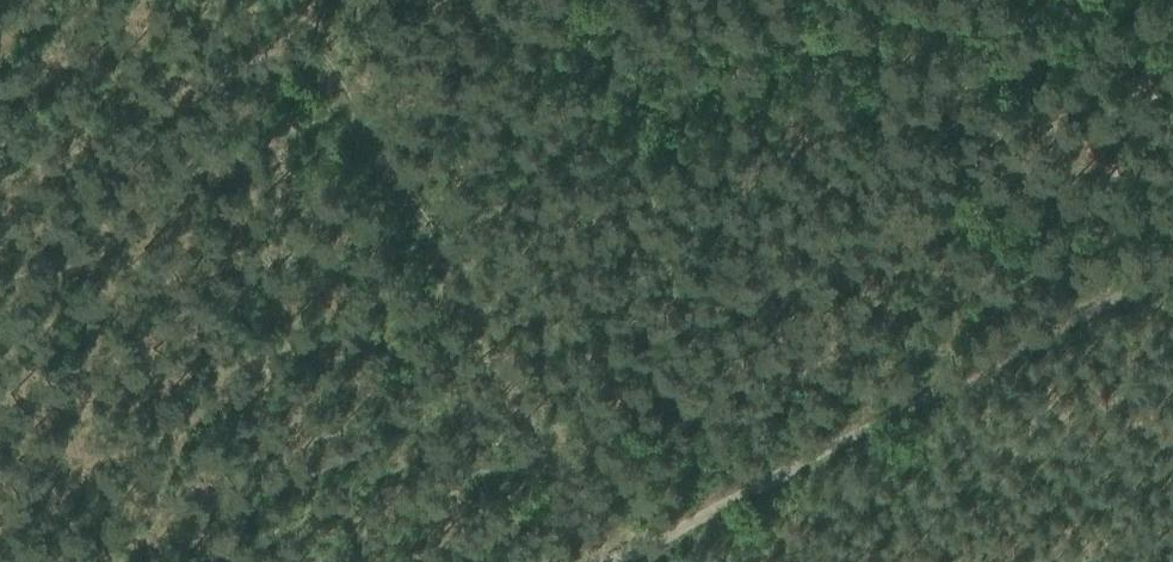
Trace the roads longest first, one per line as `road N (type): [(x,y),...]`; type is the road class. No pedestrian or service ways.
road 1 (track): [(615,561),(1172,268)]
road 2 (track): [(722,26),(1058,264),(1064,325)]
road 3 (track): [(436,251),(722,26)]
road 4 (track): [(611,561),(436,251)]

